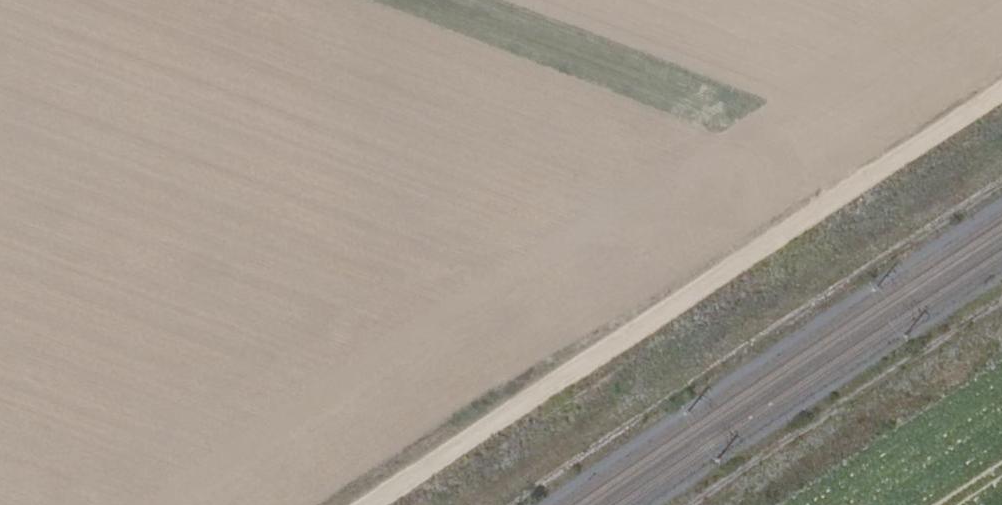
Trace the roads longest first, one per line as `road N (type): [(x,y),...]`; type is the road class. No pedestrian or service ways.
road 1 (track): [(1001,90),(368,504)]

